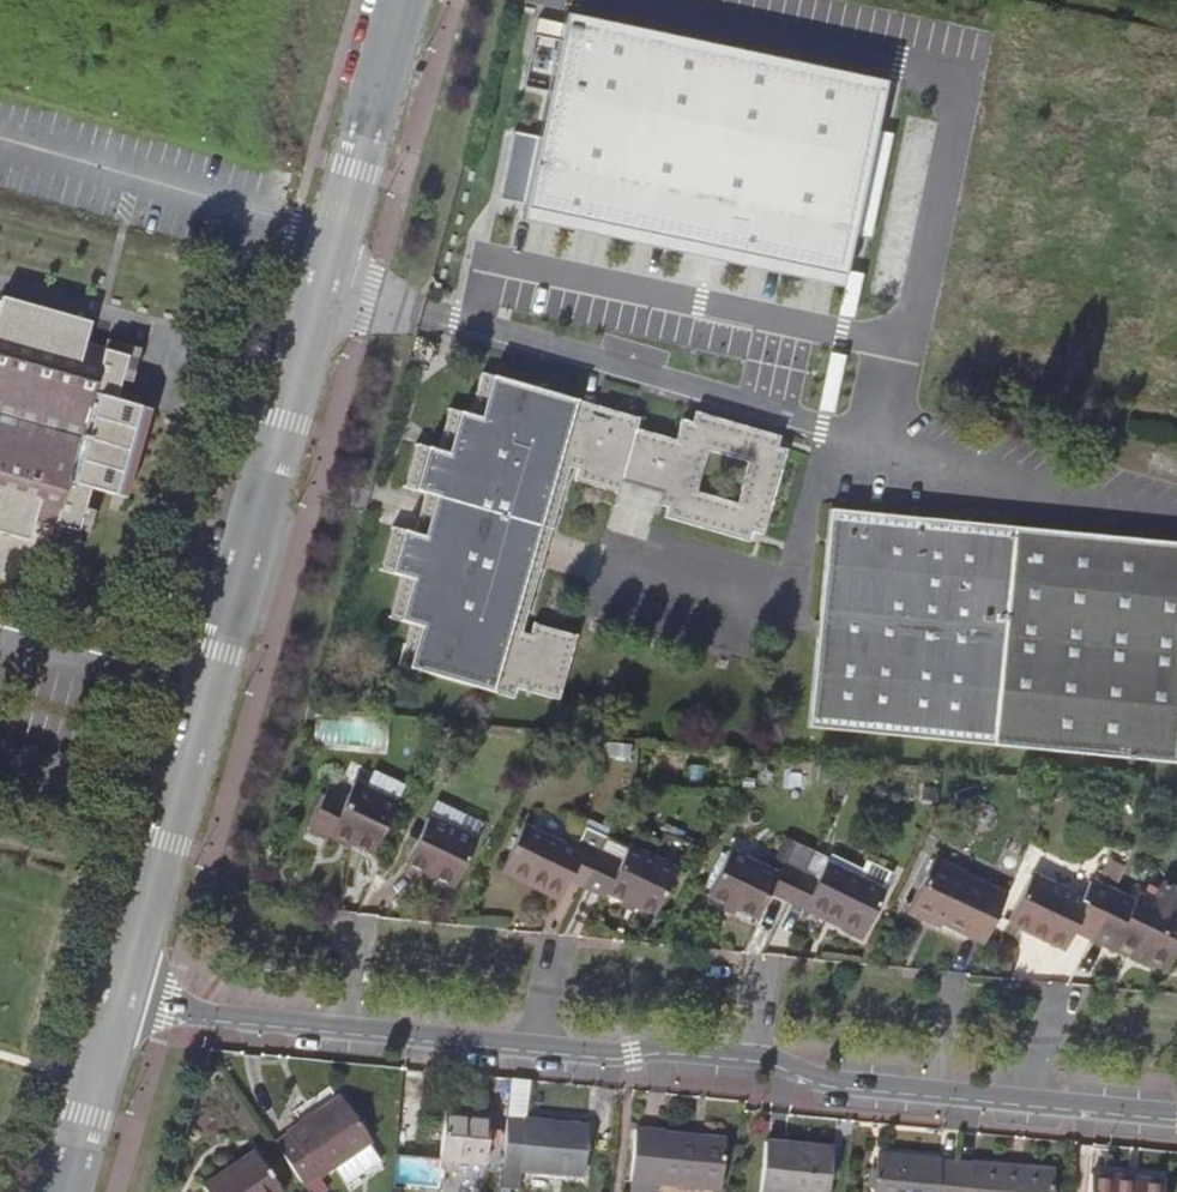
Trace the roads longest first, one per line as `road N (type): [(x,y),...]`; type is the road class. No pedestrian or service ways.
road 1 (residential): [(1176,1111),(297,1025),(118,995)]
road 2 (tertiary): [(403,0),(118,995)]
road 3 (tertiary): [(118,995),(61,1191)]

